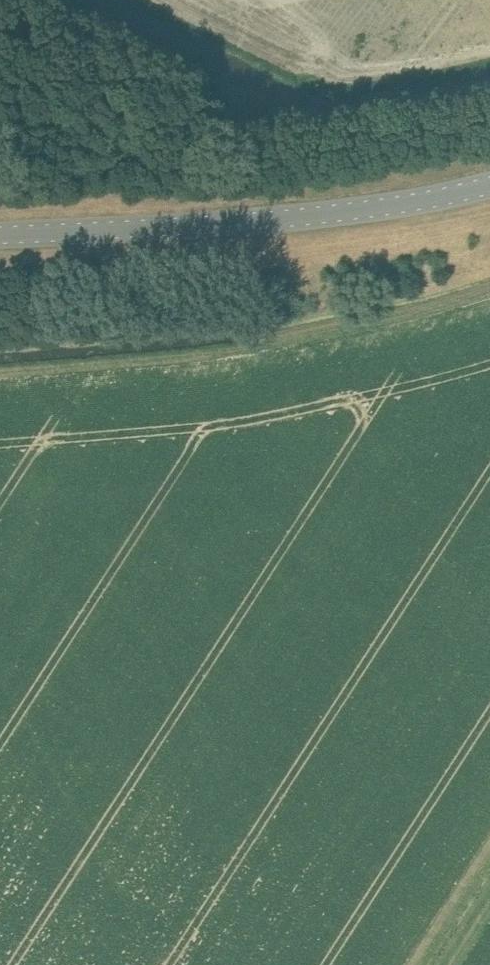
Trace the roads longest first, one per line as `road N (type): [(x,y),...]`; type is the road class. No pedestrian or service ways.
road 1 (unclassified): [(0,237),(339,219),(489,186)]

